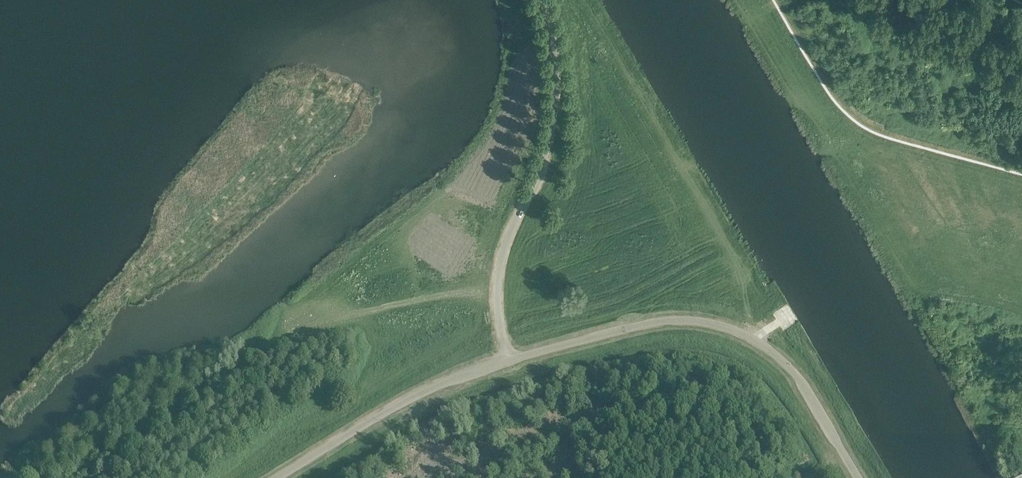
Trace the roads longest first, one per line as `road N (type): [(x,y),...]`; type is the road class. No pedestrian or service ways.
road 1 (unclassified): [(859,477),(785,364),(754,337),(702,322),(652,322),(509,359)]
road 2 (unclassified): [(509,359),(497,304),(501,266),(547,155),(556,111),(542,0)]
road 3 (unclassified): [(275,477),(450,378),(509,359)]

